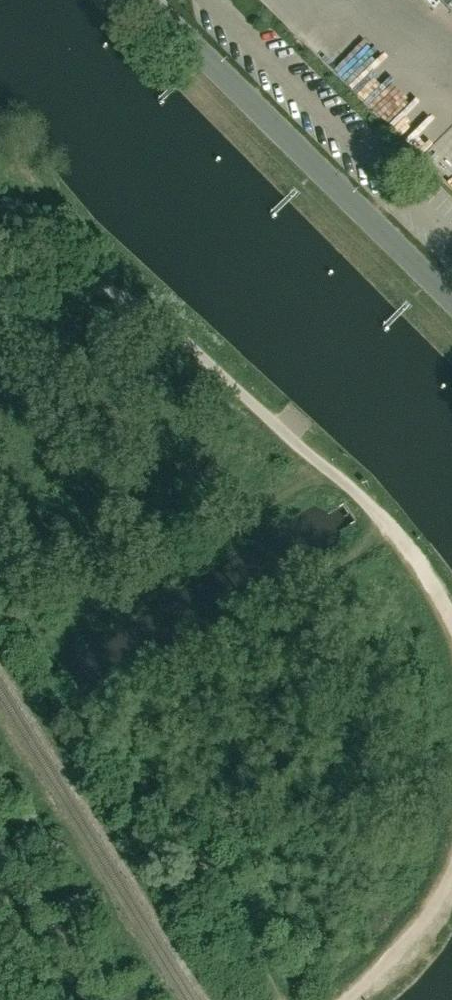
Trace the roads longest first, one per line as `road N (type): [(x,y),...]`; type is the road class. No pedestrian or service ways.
road 1 (unclassified): [(363,502),(244,395),(48,255),(0,231)]
road 2 (unclassified): [(451,303),(145,0)]
road 3 (track): [(104,999),(0,816)]
road 4 (track): [(451,877),(417,933),(346,999)]
road 5 (track): [(363,502),(423,570),(451,625)]

